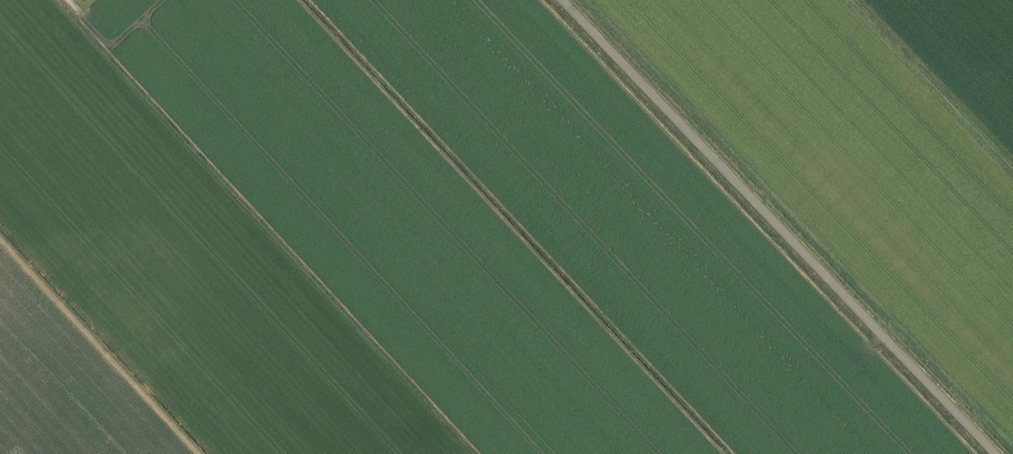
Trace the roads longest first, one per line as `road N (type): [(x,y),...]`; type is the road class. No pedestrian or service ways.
road 1 (unclassified): [(996,453),(562,0)]

